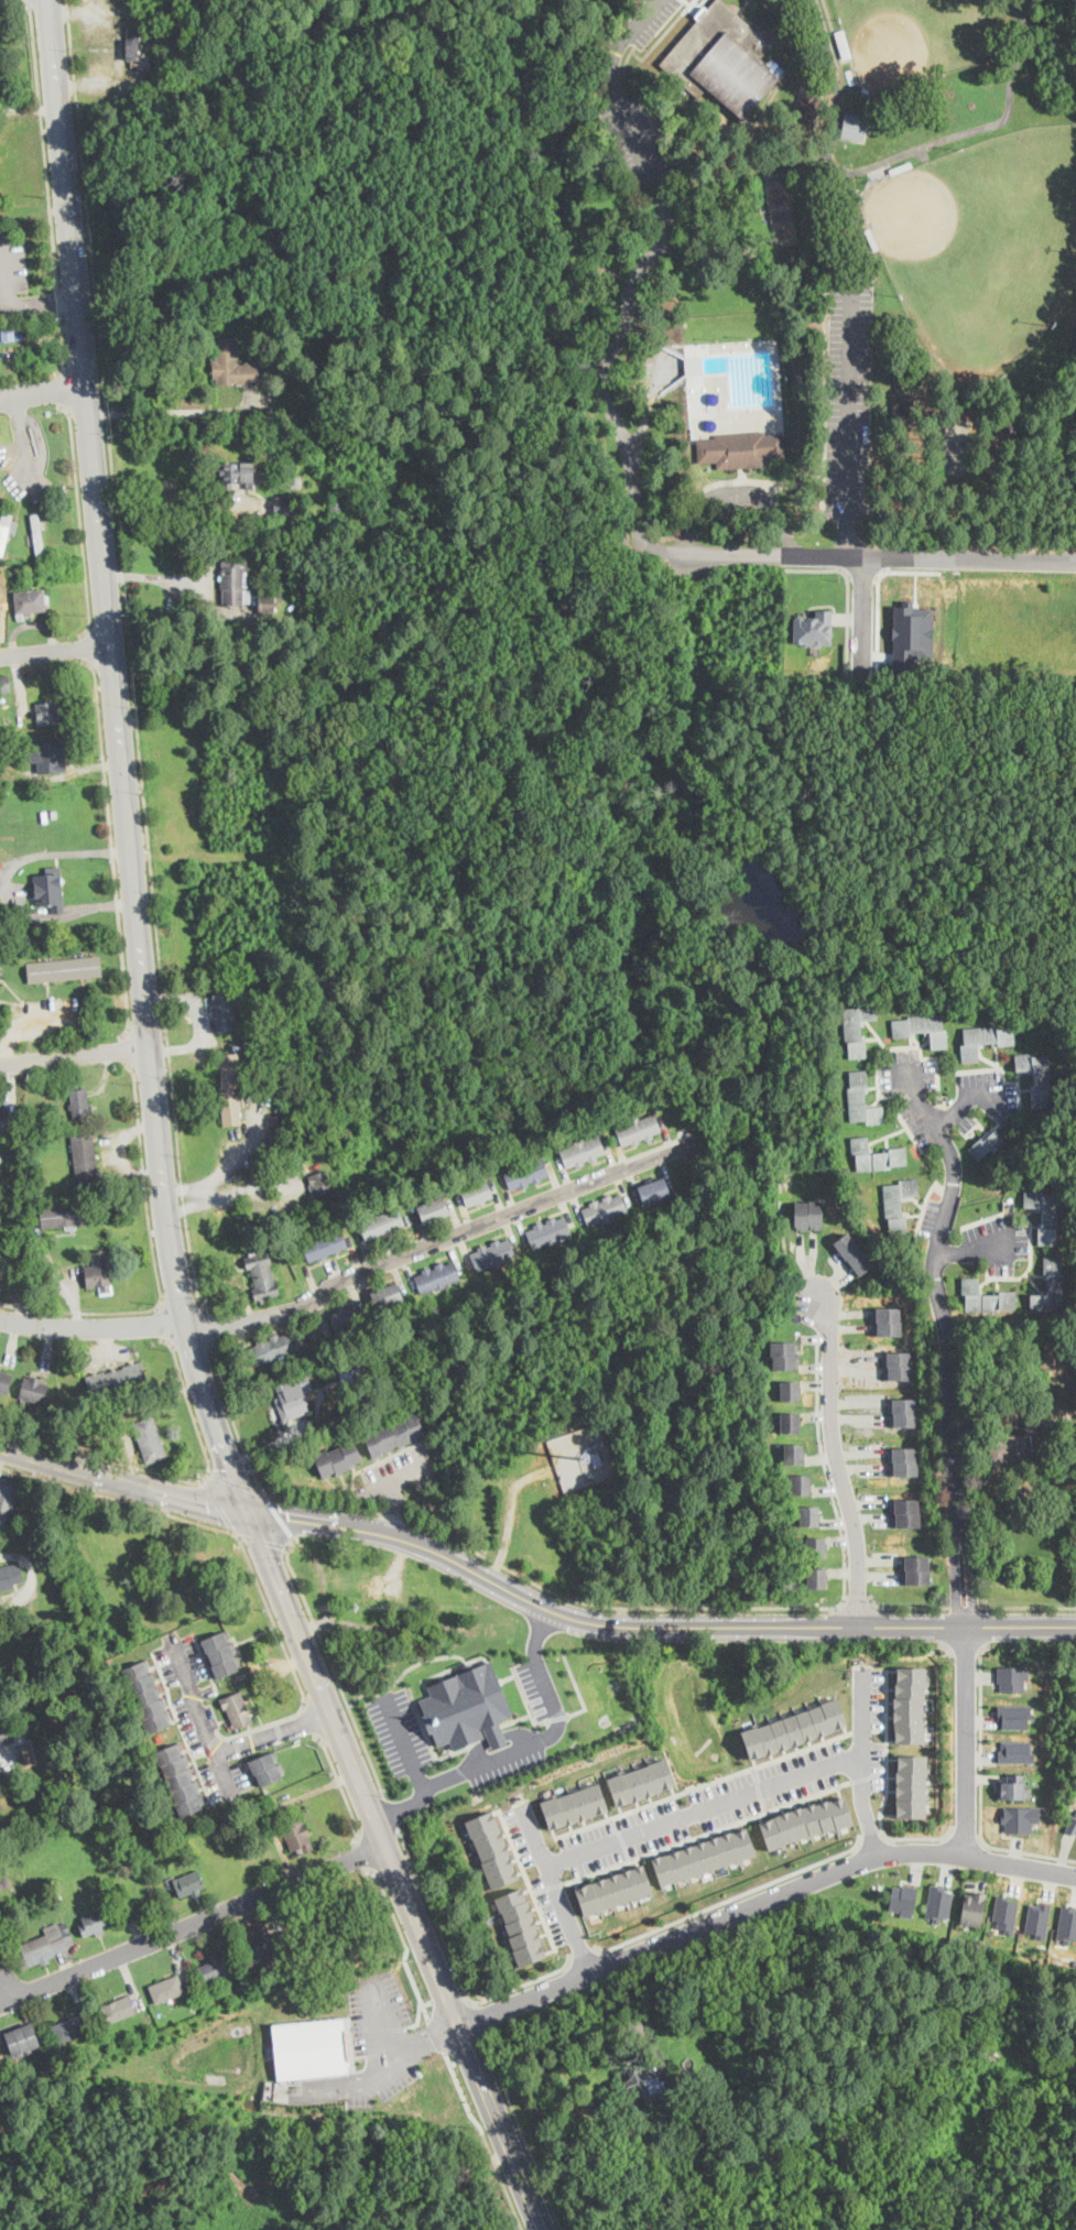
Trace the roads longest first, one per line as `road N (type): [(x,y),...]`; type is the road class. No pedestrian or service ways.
road 1 (secondary): [(47,0),(162,1176),(186,1323),(252,1512)]
road 2 (secondary): [(252,1512),(540,2229)]
road 3 (residential): [(0,1317),(77,1327),(271,1316),(311,1304),(344,1277),(680,1145)]
road 4 (residential): [(459,2027),(877,1854),(925,1851),(1075,1874)]
road 5 (residential): [(966,1625),(936,1276),(955,1163),(934,1121)]
road 6 (tertiary): [(389,1534),(568,1617),(655,1627),(817,1625)]
road 7 (residential): [(0,2004),(385,1845)]
road 8 (residential): [(1075,561),(662,552)]
road 9 (residential): [(548,1868),(860,1754)]
road 10 (residential): [(817,1298),(830,1342),(832,1428),(858,1549),(859,1625)]
road 11 (tertiary): [(0,1445),(252,1512)]
road 12 (tertiary): [(817,1625),(1075,1625)]
road 13 (residential): [(966,1625),(966,1856)]
road 14 (residential): [(877,1854),(858,1782),(860,1665)]
road 15 (residential): [(593,1972),(522,1805)]
road 16 (residential): [(167,1636),(230,1795)]
road 17 (residential): [(0,1065),(150,1048)]
road 18 (tertiary): [(252,1512),(389,1534)]
road 19 (residential): [(863,687),(861,554)]
road 20 (residential): [(332,1715),(214,1753)]

